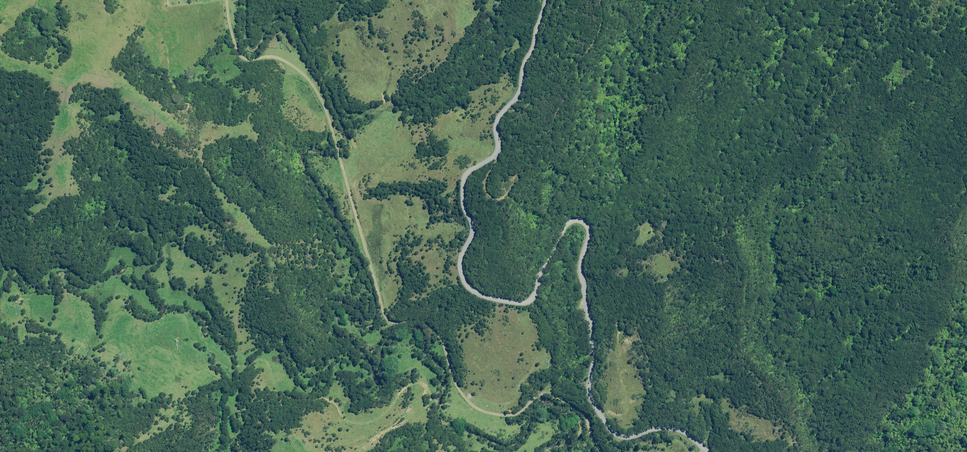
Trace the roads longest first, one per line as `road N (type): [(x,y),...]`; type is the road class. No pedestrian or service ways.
road 1 (unclassified): [(545,0),(519,92),(496,122),(498,150),(464,177),(472,227),(461,273),(482,295),(530,299),(560,234),(573,221),(586,222),(581,273),(592,401),(619,437),(672,427),(705,448)]
road 2 (residential): [(227,0),(243,55),(281,59),(320,95),(386,318),(429,324),(476,408),(507,415),(535,398),(568,402),(605,451)]

